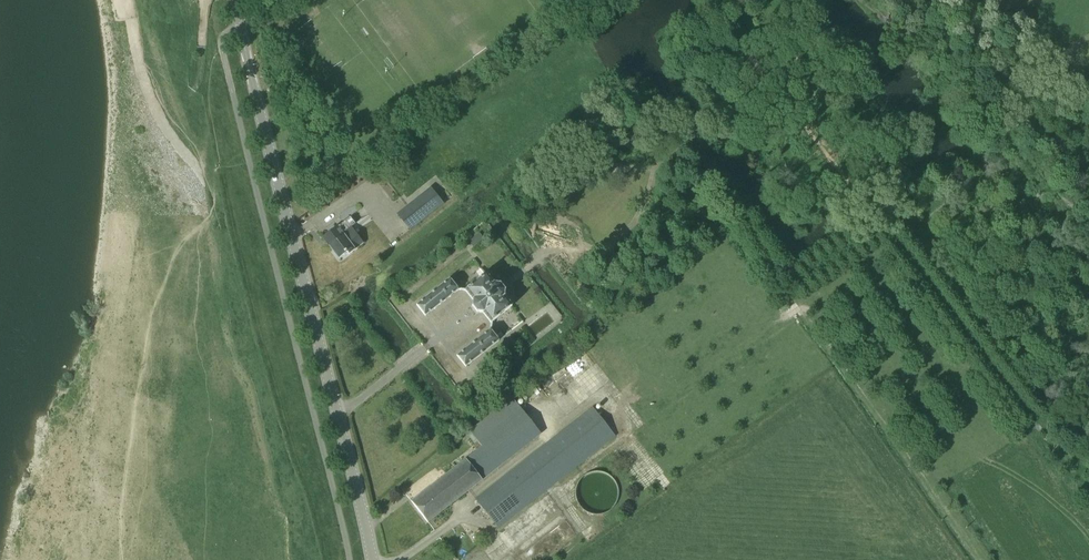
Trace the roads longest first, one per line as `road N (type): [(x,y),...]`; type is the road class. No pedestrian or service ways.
road 1 (tertiary): [(373,559),(236,0)]
road 2 (unclassified): [(126,0),(161,122),(204,177)]

